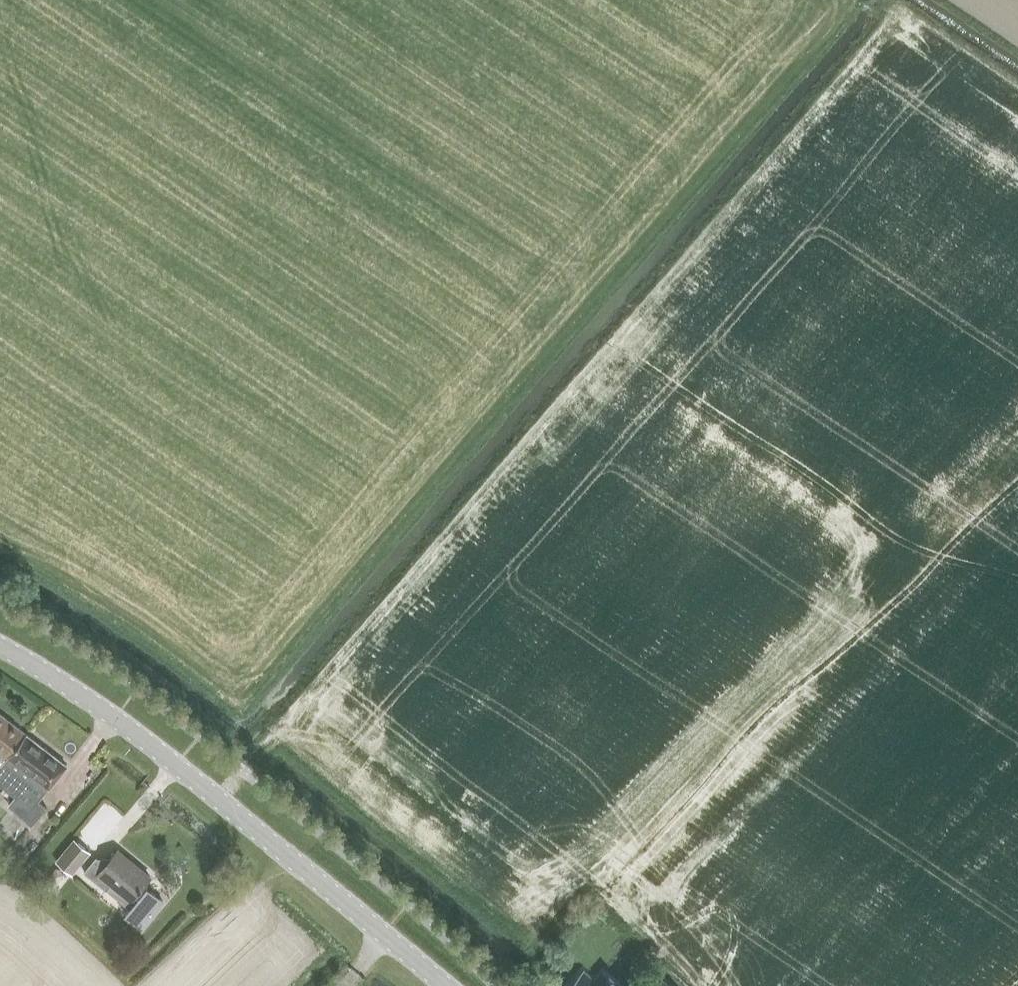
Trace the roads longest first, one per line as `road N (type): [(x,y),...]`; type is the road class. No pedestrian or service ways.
road 1 (secondary): [(445,985),(157,752),(0,646)]

